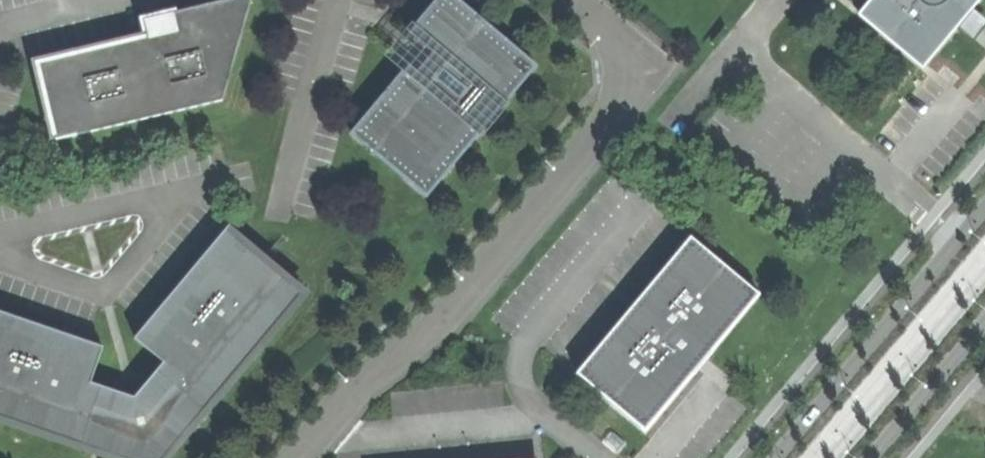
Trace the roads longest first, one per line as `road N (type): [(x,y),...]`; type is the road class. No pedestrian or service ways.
road 1 (residential): [(571,0),(632,53),(626,103),(452,312),(377,371),(298,457)]
road 2 (tertiary): [(984,209),(778,457)]
road 3 (residential): [(984,264),(822,457)]
road 4 (tertiary): [(871,457),(984,322)]

